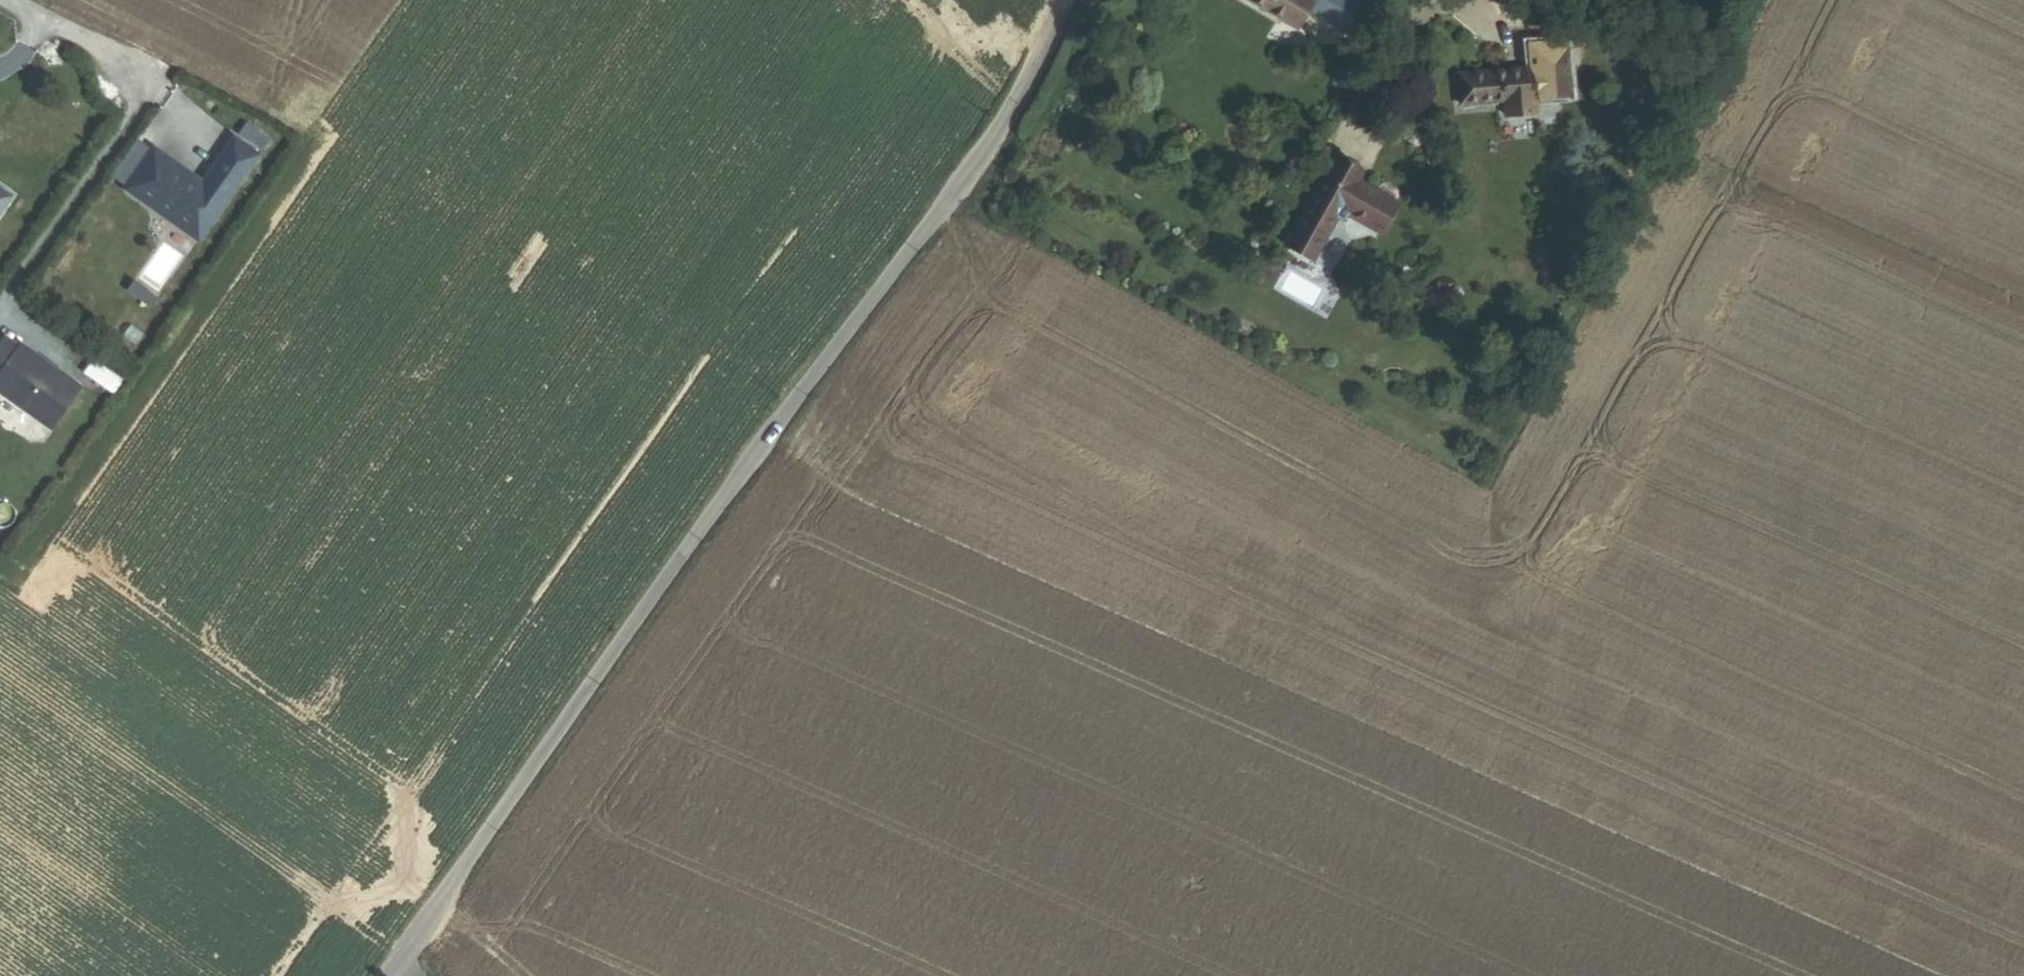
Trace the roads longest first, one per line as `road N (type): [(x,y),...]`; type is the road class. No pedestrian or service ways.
road 1 (tertiary): [(1069,0),(1056,33),(937,216),(392,975)]
road 2 (residential): [(149,77),(10,0)]

